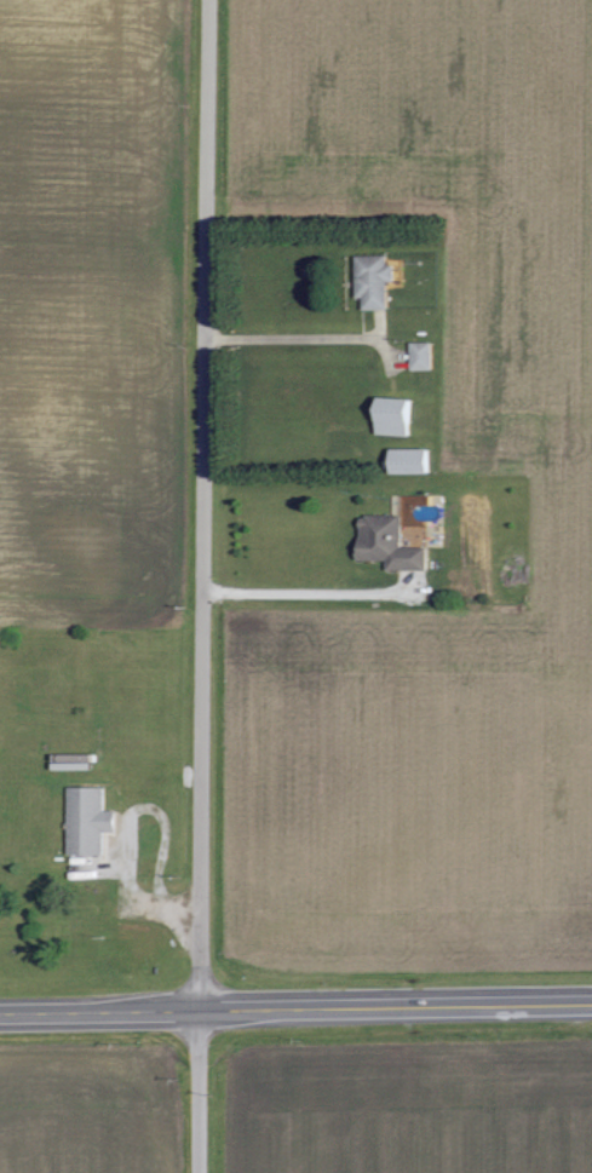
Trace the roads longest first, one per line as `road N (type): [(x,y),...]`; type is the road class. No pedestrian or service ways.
road 1 (tertiary): [(200,1172),(211,0)]
road 2 (primary): [(0,1014),(591,1005)]

